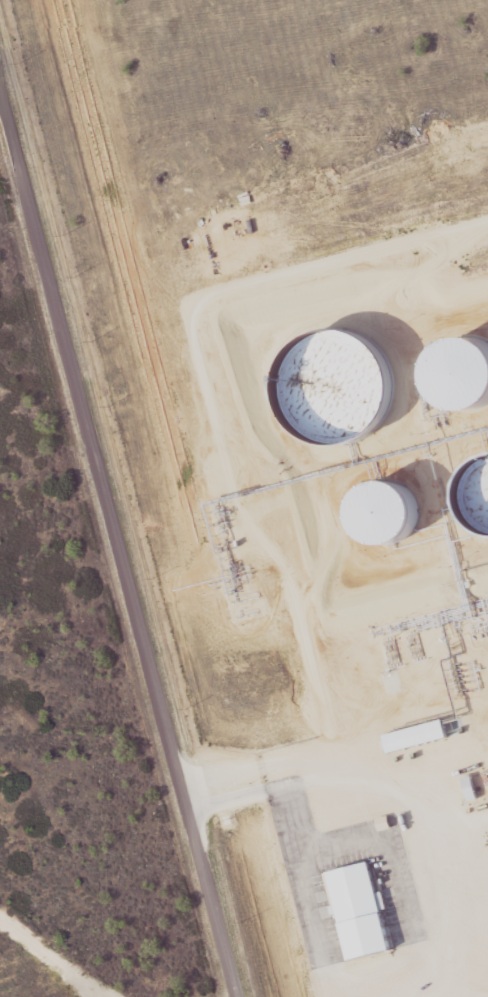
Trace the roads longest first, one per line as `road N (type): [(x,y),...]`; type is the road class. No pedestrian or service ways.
road 1 (tertiary): [(243,996),(0,134)]

